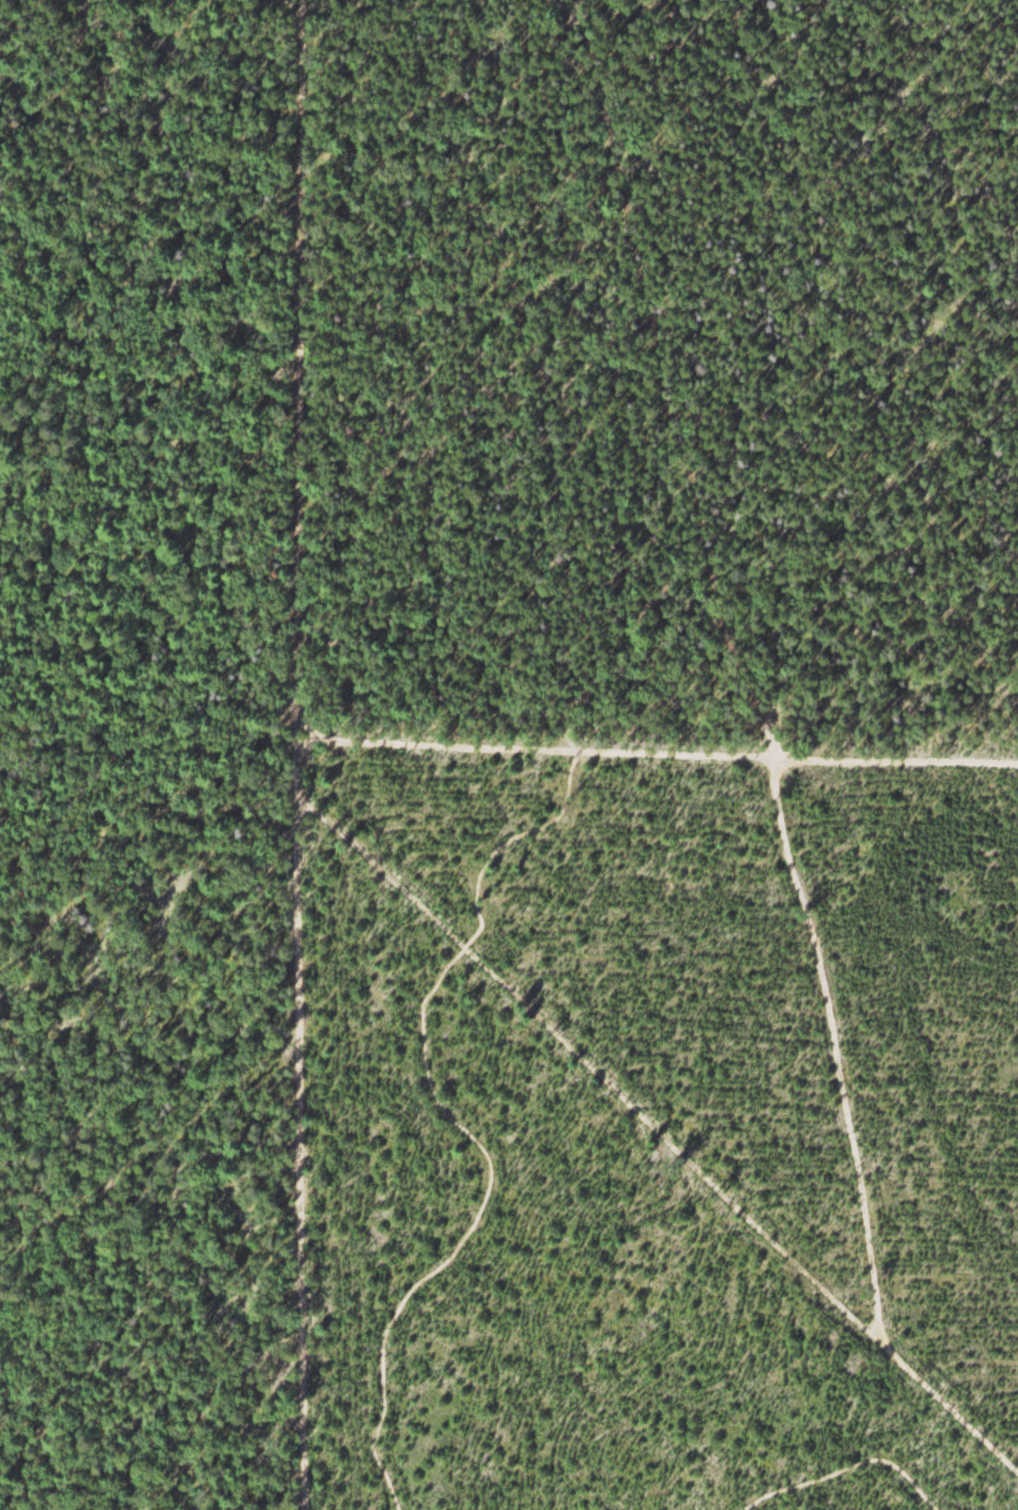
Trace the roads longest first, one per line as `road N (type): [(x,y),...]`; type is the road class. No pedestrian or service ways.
road 1 (track): [(650,0),(635,58),(601,86),(521,116),(485,177),(510,281),(616,469),(630,596),(596,657),(566,740),(562,796),(546,824),(502,841),(484,867),(480,932),(450,957),(416,1017),(425,1080),(482,1144),(486,1196),(463,1243),(414,1286),(382,1334),(376,1418),(391,1509)]
road 2 (track): [(299,1509),(292,786),(298,0)]
road 3 (track): [(292,786),(450,957),(884,1345)]
road 4 (track): [(1017,1473),(884,1345),(813,949),(764,747)]
road 5 (track): [(764,747),(714,574),(701,555),(670,314),(587,85),(568,75),(545,0)]
road 6 (track): [(764,747),(296,728)]
road 7 (track): [(1017,757),(764,747)]
road 8 (track): [(748,1509),(833,1475),(882,1467),(936,1509)]

